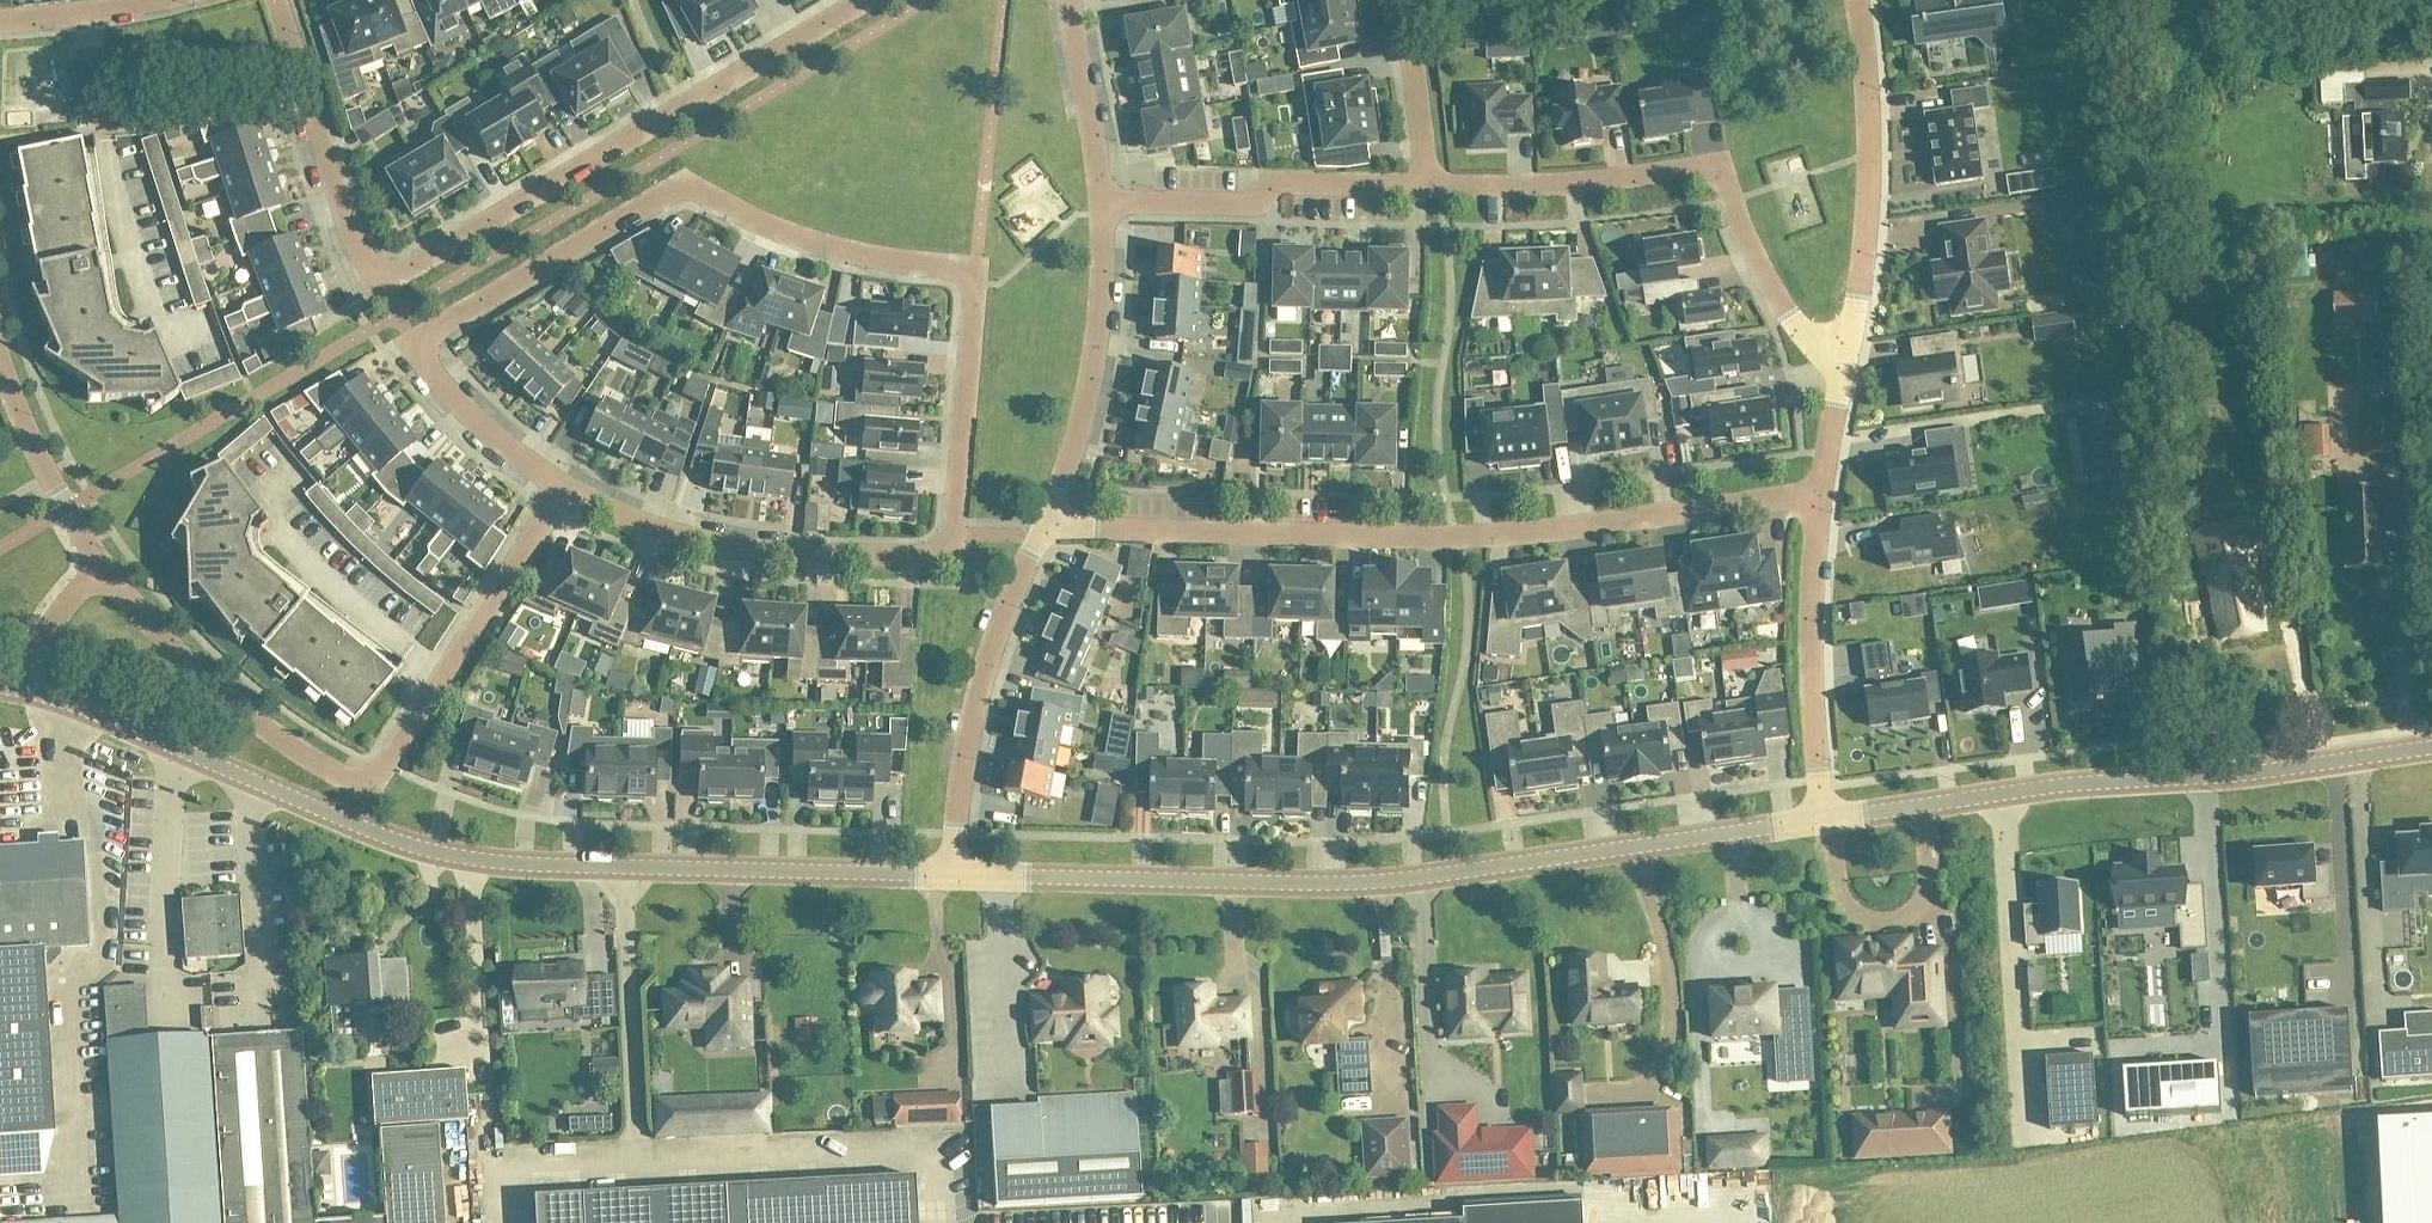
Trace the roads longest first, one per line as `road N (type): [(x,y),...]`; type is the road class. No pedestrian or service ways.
road 1 (residential): [(564,488),(477,423),(409,347),(681,180),(819,244),(979,267),(951,546),(929,558),(847,557),(740,549),(653,527)]
road 2 (tertiary): [(25,690),(434,851),(529,864),(955,873)]
road 3 (tertiary): [(955,873),(1362,880),(1825,820)]
road 4 (residential): [(280,0),(371,283),(870,0)]
road 5 (residential): [(1044,526),(1457,535),(1819,492)]
road 6 (residential): [(108,570),(188,661),(257,722),(341,777),(369,781),(564,488)]
road 7 (tertiary): [(1825,820),(2066,784),(2244,774),(2431,749)]
road 8 (residential): [(1428,182),(1599,179),(1698,165),(1719,171),(1748,242),(1798,328),(1842,376)]
road 9 (residential): [(1842,376),(1864,267),(1863,93),(1851,0)]
road 10 (residential): [(955,873),(965,752),(988,660),(1044,526)]
road 11 (residential): [(1044,526),(1112,307),(1109,207)]
road 12 (residential): [(1109,207),(1257,204),(1277,182),(1428,182)]
road 13 (residential): [(1825,820),(1811,626),(1819,492)]
road 14 (residential): [(0,357),(25,429),(108,570)]
road 15 (residential): [(1109,207),(1069,0)]
road 16 (residential): [(1401,0),(1428,182)]
road 17 (residential): [(108,570),(69,600),(31,661),(25,690)]
road 18 (residential): [(87,11),(104,131)]

